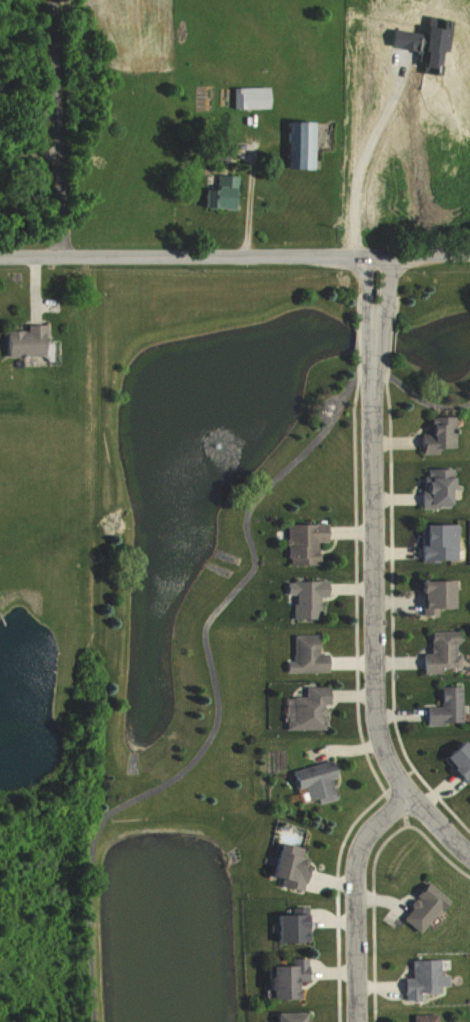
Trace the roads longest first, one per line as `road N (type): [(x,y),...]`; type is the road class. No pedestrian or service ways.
road 1 (residential): [(371,341),(375,728),(396,780),(469,856)]
road 2 (residential): [(0,252),(469,252)]
road 3 (residential): [(359,1021),(359,856),(379,821),(409,796)]

